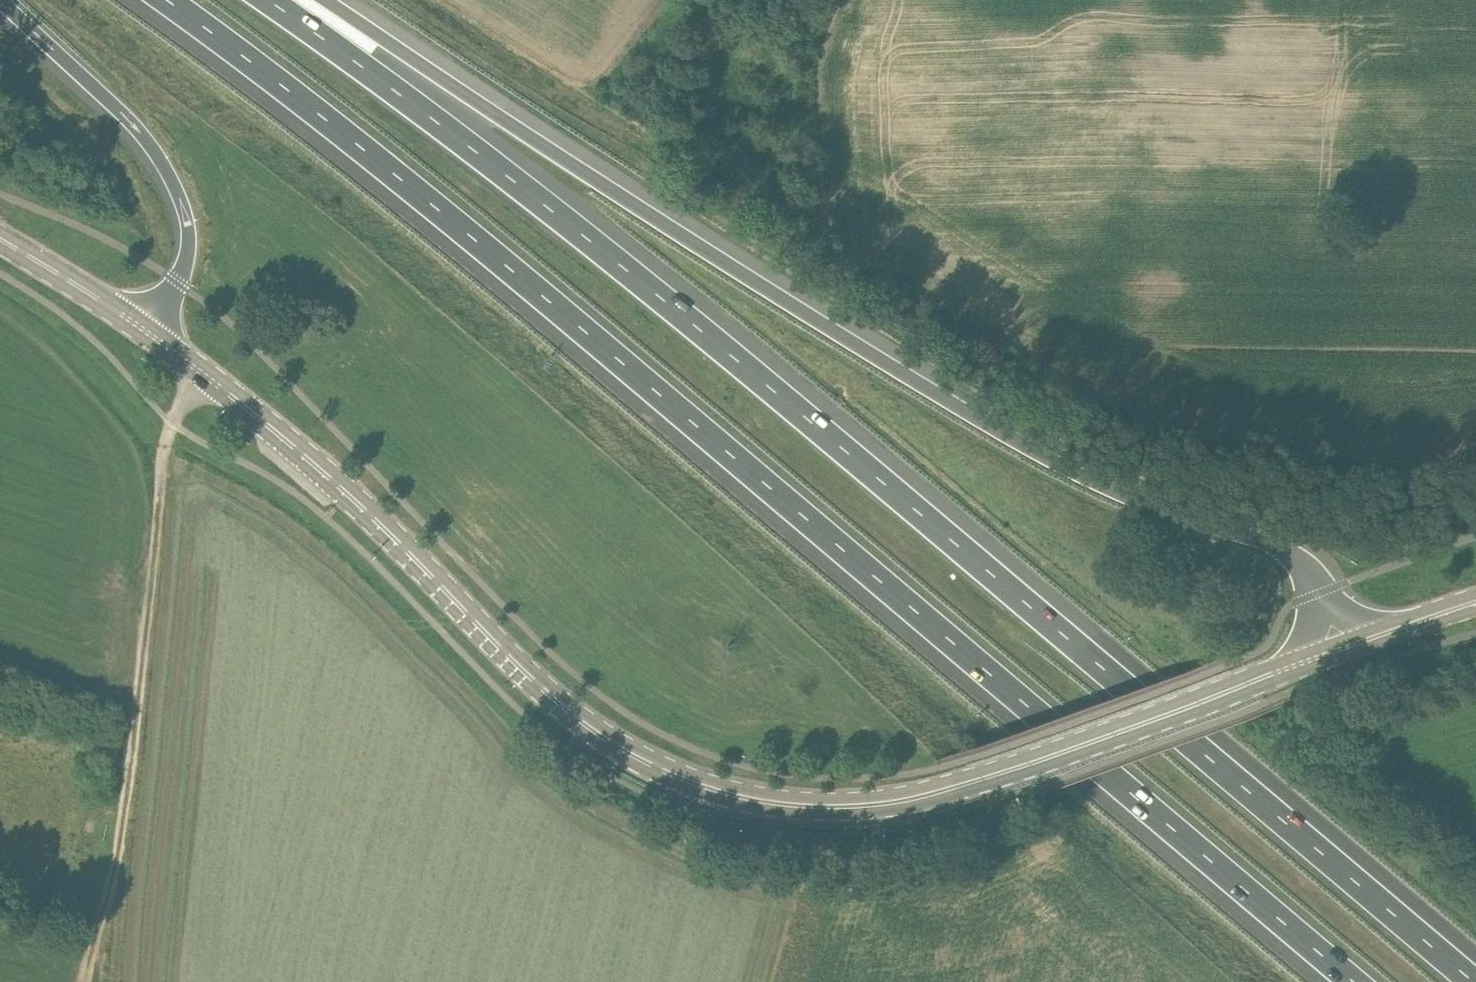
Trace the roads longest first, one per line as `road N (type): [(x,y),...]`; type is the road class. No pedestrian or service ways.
road 1 (motorway): [(1475,979),(665,302),(266,0)]
road 2 (motorway): [(164,0),(385,168),(648,386),(1351,981)]
road 3 (motorway): [(1340,649),(1316,595),(1280,550),(1137,505),(1062,470),(313,0)]
road 4 (secondary): [(983,779),(887,805),(803,808),(738,798),(638,760),(527,677),(327,476),(144,331)]
road 5 (track): [(206,376),(171,422),(161,460),(119,839),(113,981)]
road 6 (motorway): [(0,2),(134,125),(179,195),(189,259),(144,331)]
road 7 (secondary): [(983,779),(1340,649)]
road 8 (secondary): [(144,331),(0,241)]
road 9 (secondary): [(1340,649),(1475,602)]

